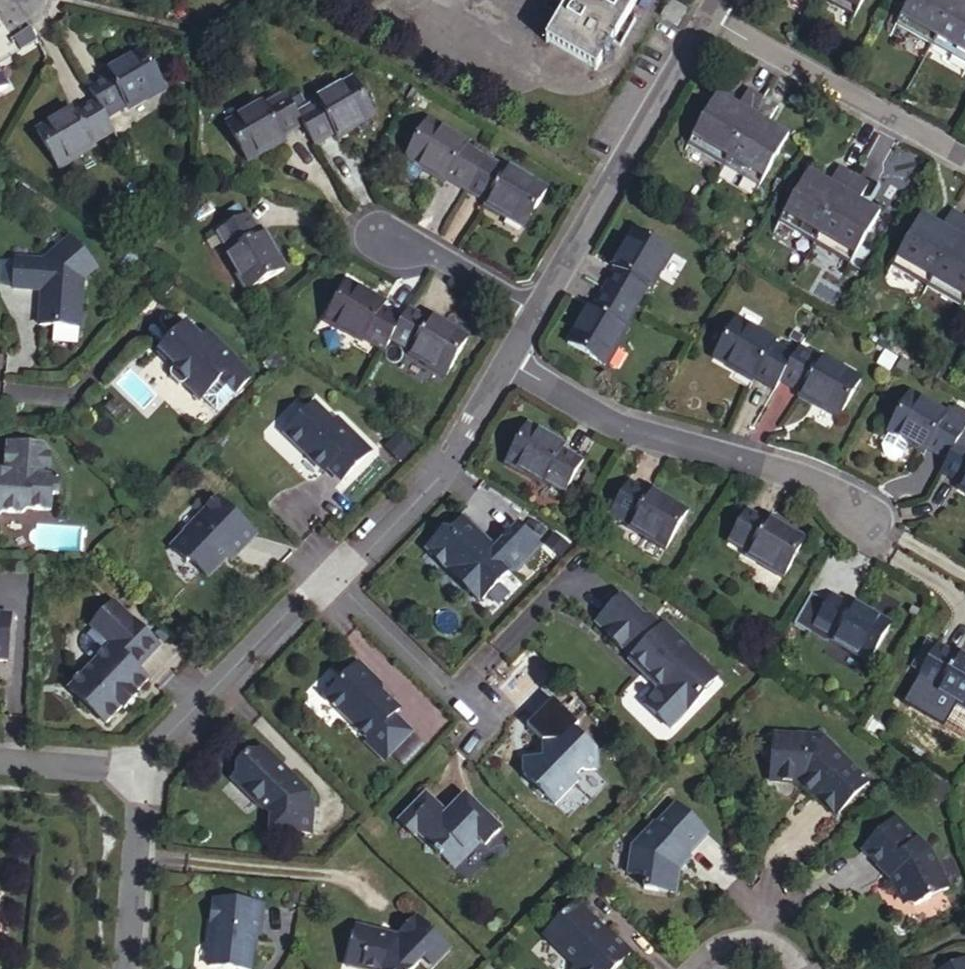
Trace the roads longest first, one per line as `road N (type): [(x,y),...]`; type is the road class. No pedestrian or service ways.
road 1 (residential): [(134,773),(447,456),(506,361)]
road 2 (residential): [(506,361),(620,427),(820,484),(862,520)]
road 3 (residential): [(533,315),(709,17)]
road 4 (residential): [(964,154),(709,17)]
road 5 (residential): [(134,773),(127,968)]
road 6 (residential): [(533,315),(402,242)]
road 7 (residential): [(0,760),(134,773)]
road 8 (residential): [(798,968),(777,948),(728,942),(691,968)]

